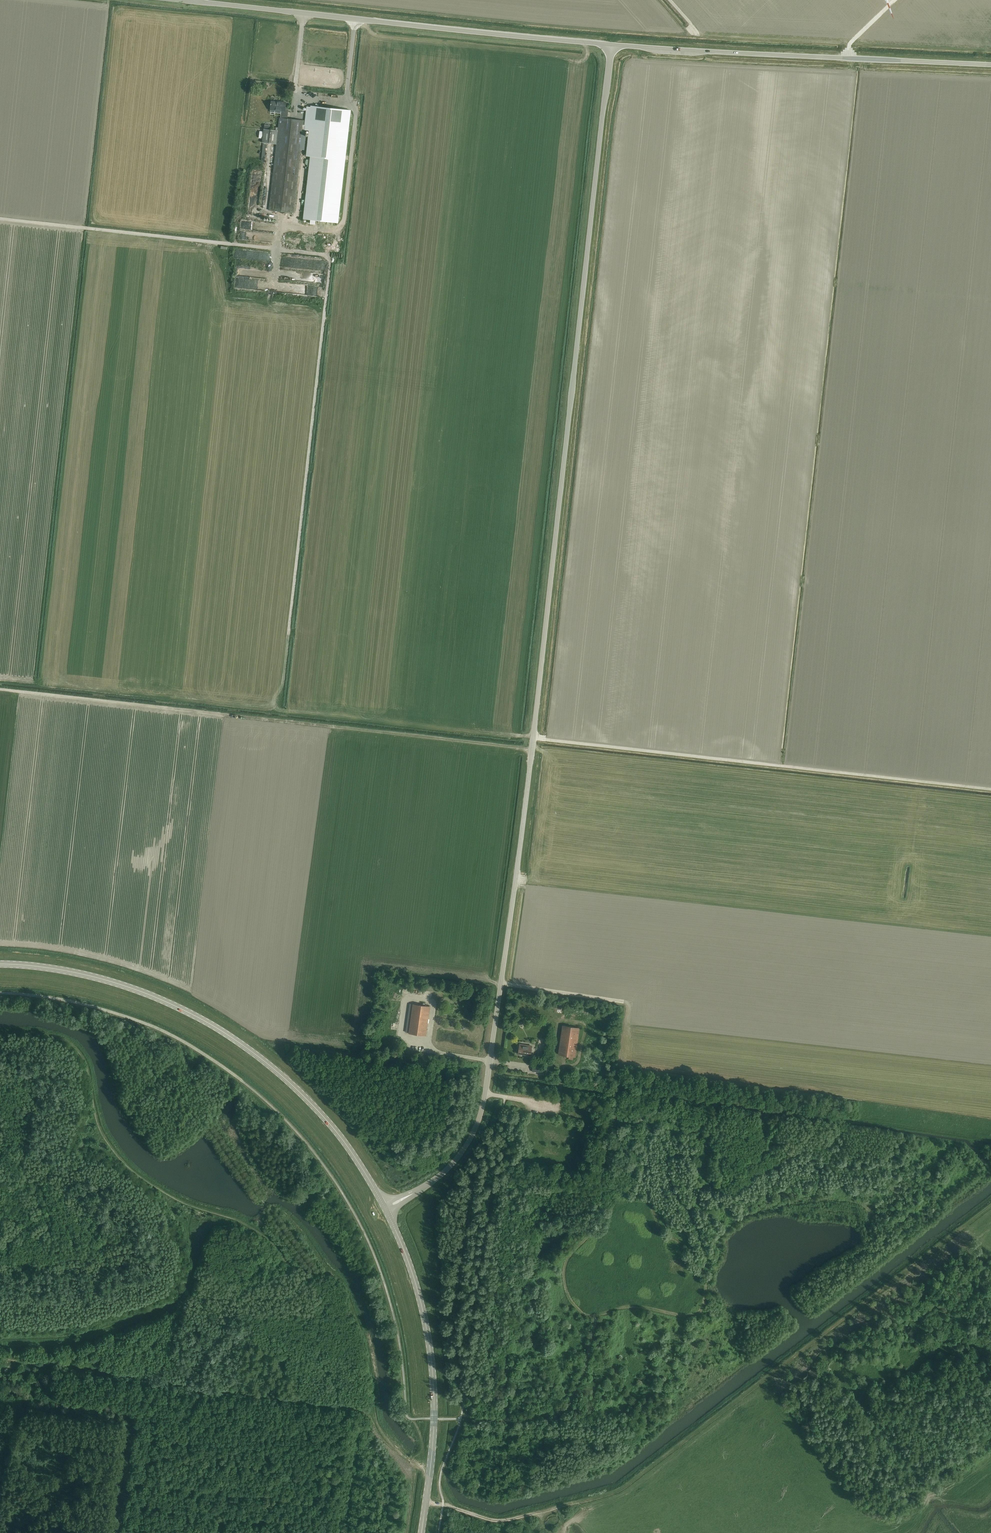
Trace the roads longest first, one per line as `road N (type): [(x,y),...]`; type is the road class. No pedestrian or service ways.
road 1 (unclassified): [(385,1209),(460,1156),(485,1093),(612,44)]
road 2 (secondary): [(385,1209),(333,1129),(232,1040),(119,986),(0,966)]
road 3 (unclassified): [(612,44),(189,1)]
road 4 (unclassified): [(990,64),(612,44)]
road 5 (secondary): [(422,1532),(433,1446),(428,1349),(385,1209)]
road 6 (track): [(0,1030),(63,1037),(84,1057),(118,1156),(167,1193)]

